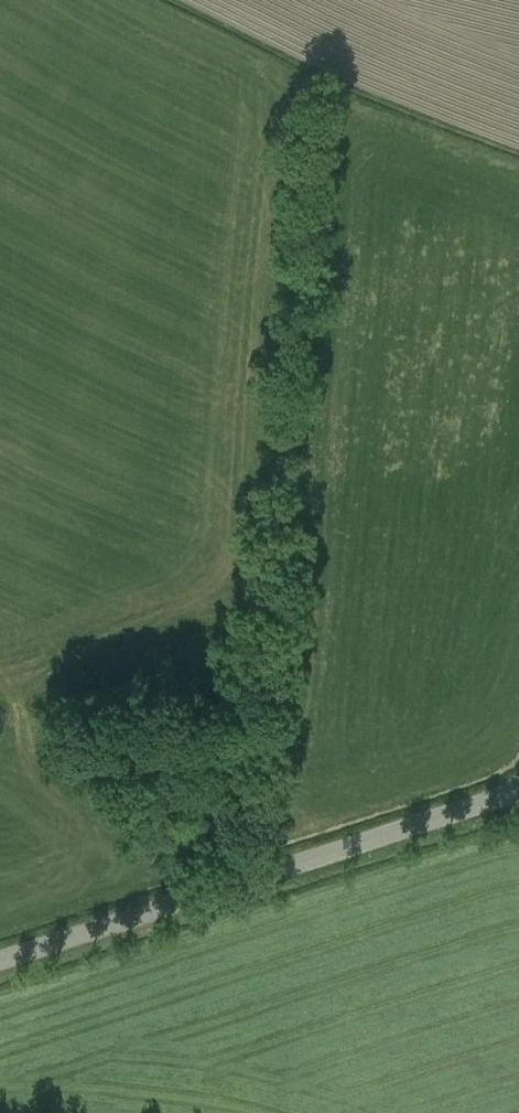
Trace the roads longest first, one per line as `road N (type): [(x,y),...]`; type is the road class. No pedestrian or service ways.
road 1 (tertiary): [(0,960),(518,790)]

